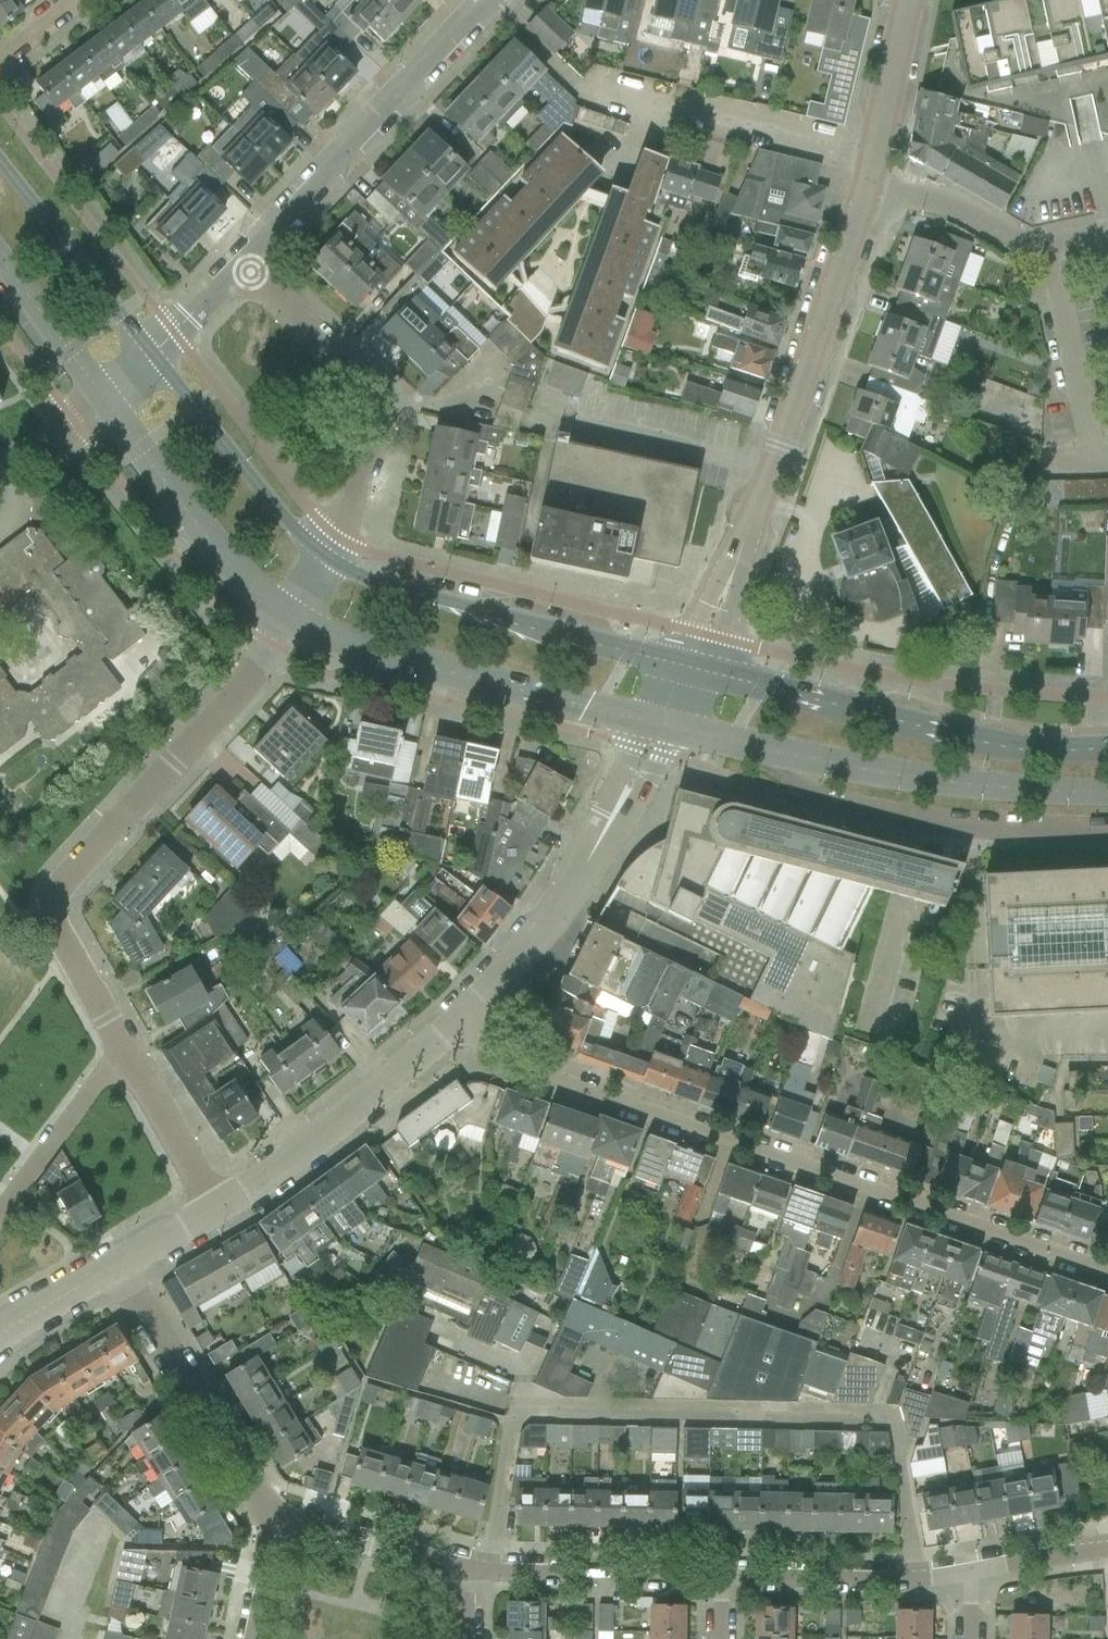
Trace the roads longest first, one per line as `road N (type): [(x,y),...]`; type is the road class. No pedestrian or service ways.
road 1 (residential): [(1107,1271),(518,1067),(456,1020)]
road 2 (residential): [(473,1569),(508,1432),(528,1416),(889,1421),(896,1430),(909,1580)]
road 3 (residential): [(122,1047),(64,940),(55,903),(65,870),(287,623)]
road 4 (residential): [(873,159),(587,80),(552,64),(491,0)]
road 5 (secondary): [(1107,748),(987,743),(705,670)]
road 6 (tertiary): [(739,557),(864,187)]
road 7 (secondary): [(287,623),(334,645),(646,721)]
road 8 (secondary): [(676,663),(467,609),(326,558)]
road 9 (residential): [(326,558),(377,429),(375,403),(366,377),(246,262)]
road 10 (residential): [(246,262),(488,0)]
road 11 (residential): [(778,752),(824,807),(987,831),(1107,834)]
road 12 (secondary): [(778,752),(967,785),(1107,792)]
road 13 (tertiary): [(223,1203),(341,1126),(456,1020)]
road 14 (residential): [(277,1513),(129,1261)]
road 15 (secondary): [(100,404),(237,578),(287,623)]
road 16 (secondary): [(326,558),(283,520),(156,359)]
road 17 (secondary): [(156,359),(0,160)]
road 18 (residential): [(721,1573),(473,1569)]
road 19 (residential): [(1042,248),(1087,433),(1095,452),(1107,457)]
road 20 (tertiary): [(456,1020),(589,855)]
road 21 (residential): [(473,1569),(364,1547),(277,1513)]
road 22 (residential): [(0,1208),(122,1047)]
road 23 (residential): [(1042,248),(1020,246),(960,209),(864,187)]
road 24 (residential): [(909,1580),(721,1573)]
road 25 (residential): [(223,1203),(122,1047)]
road 26 (residential): [(1107,1038),(995,1039),(946,1009)]
road 27 (secondary): [(0,270),(100,404)]
road 28 (tertiary): [(873,159),(905,0)]
road 29 (tertiary): [(0,1345),(129,1261)]
road 30 (tertiary): [(589,855),(673,728)]
road 31 (tertiary): [(646,721),(589,855)]
road 32 (residential): [(970,1572),(1107,1551)]
road 33 (residential): [(156,359),(246,262)]
road 34 (residential): [(251,1638),(277,1513)]
road 35 (tertiary): [(739,557),(676,663)]

